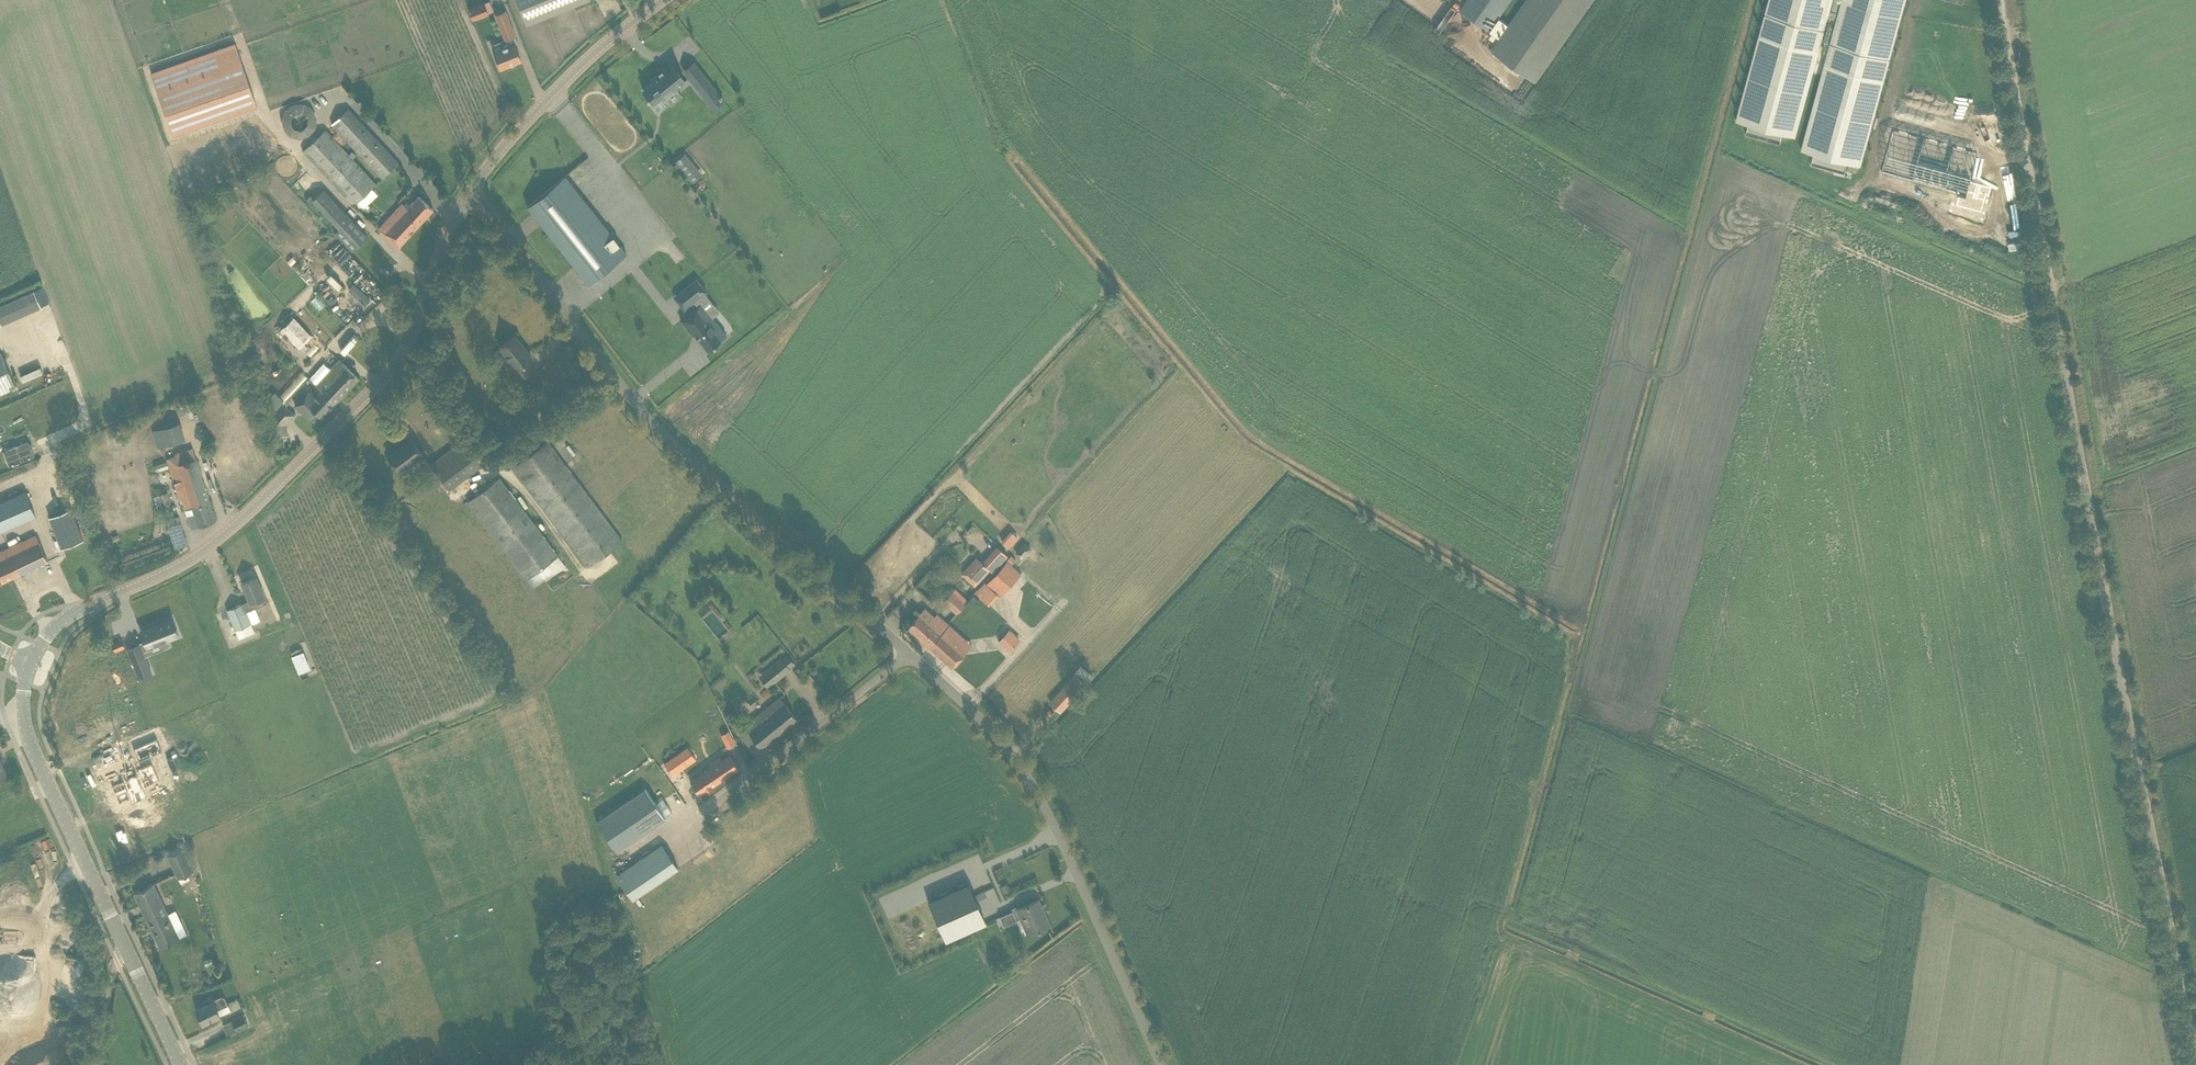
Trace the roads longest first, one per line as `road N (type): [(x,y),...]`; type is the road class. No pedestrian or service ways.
road 1 (unclassified): [(2195,1054),(2003,0)]
road 2 (tertiary): [(31,664),(49,631),(82,608),(200,553),(381,382),(421,320),(473,188)]
road 3 (unclassified): [(907,653),(647,419),(473,188)]
road 4 (unclassified): [(1164,1064),(1042,783),(1005,734),(907,653)]
road 5 (tertiary): [(122,938),(26,732),(31,664)]
road 6 (tertiary): [(473,188),(504,145),(584,62),(664,0)]
road 7 (unclassified): [(715,808),(907,653)]
road 8 (tertiary): [(182,1064),(122,938)]
road 9 (unclassified): [(97,1064),(122,938)]

